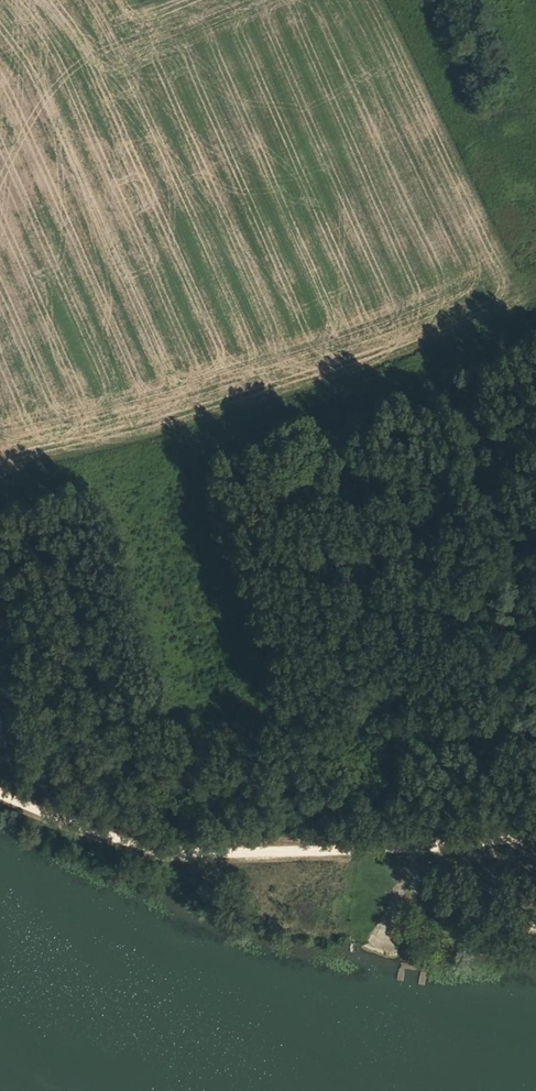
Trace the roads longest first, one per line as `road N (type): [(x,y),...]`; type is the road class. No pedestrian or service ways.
road 1 (track): [(0,796),(75,836),(151,853),(347,852),(535,838)]

